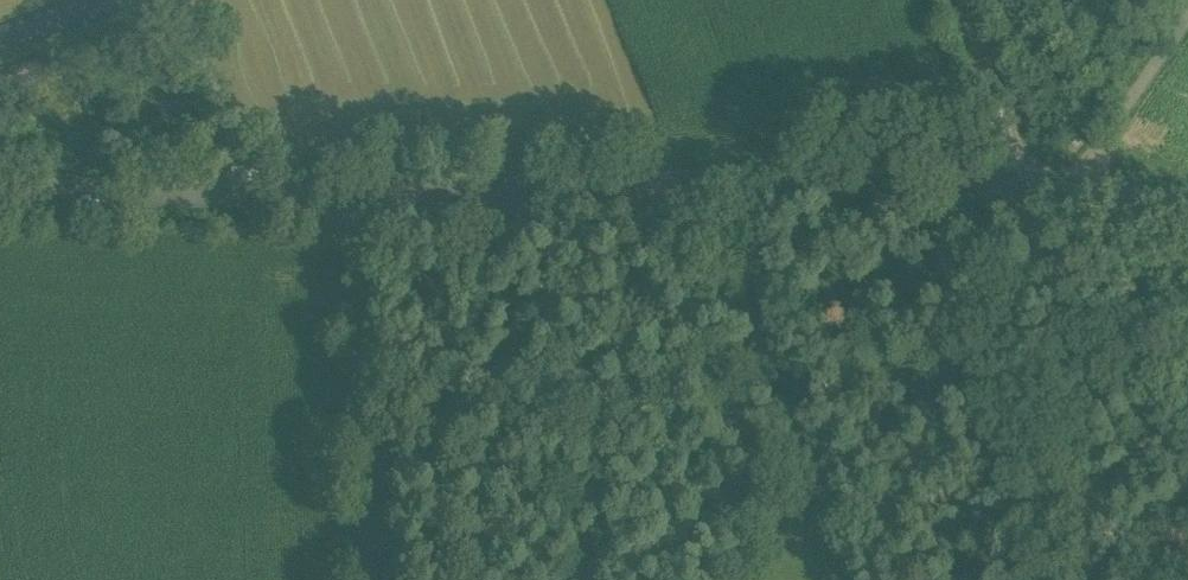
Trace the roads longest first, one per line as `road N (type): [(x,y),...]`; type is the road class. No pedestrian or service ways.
road 1 (unclassified): [(1025,190),(570,207),(351,204)]
road 2 (unclassified): [(351,204),(378,579)]
road 3 (unclassified): [(351,204),(0,195)]
road 4 (unclassified): [(966,0),(1025,190)]
road 5 (unclassified): [(1187,212),(1025,190)]

